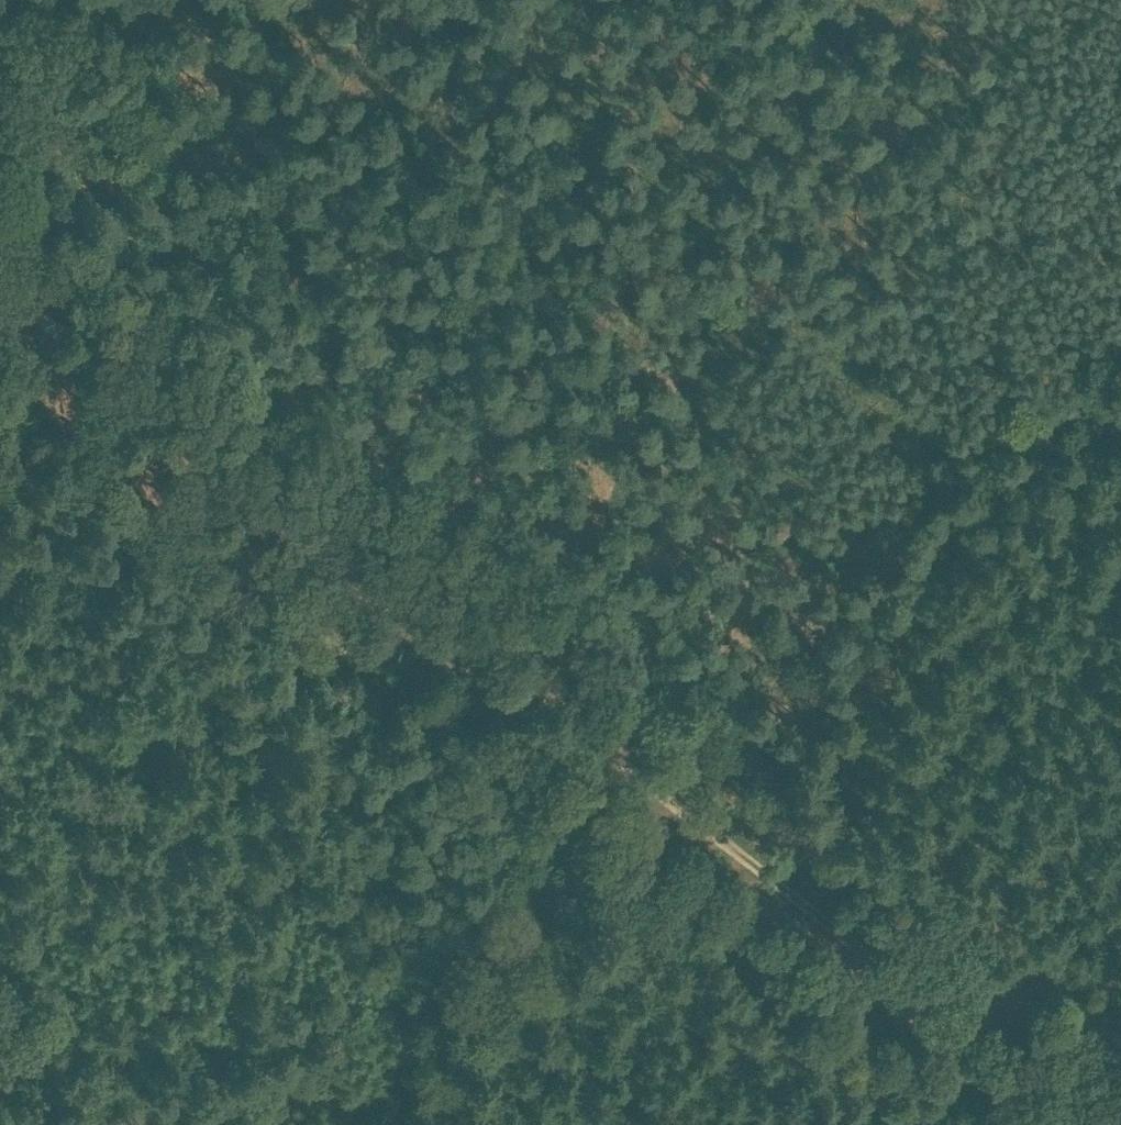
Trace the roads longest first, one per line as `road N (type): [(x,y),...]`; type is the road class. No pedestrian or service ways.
road 1 (track): [(1087,1124),(0,294)]

